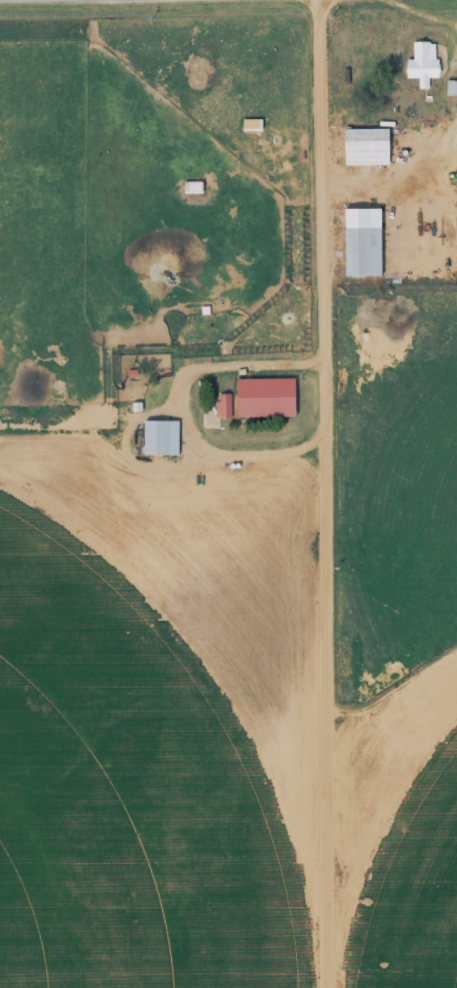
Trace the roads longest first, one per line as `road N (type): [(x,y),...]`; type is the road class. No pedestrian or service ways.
road 1 (residential): [(336,987),(319,0)]
road 2 (residential): [(336,984),(0,975)]

